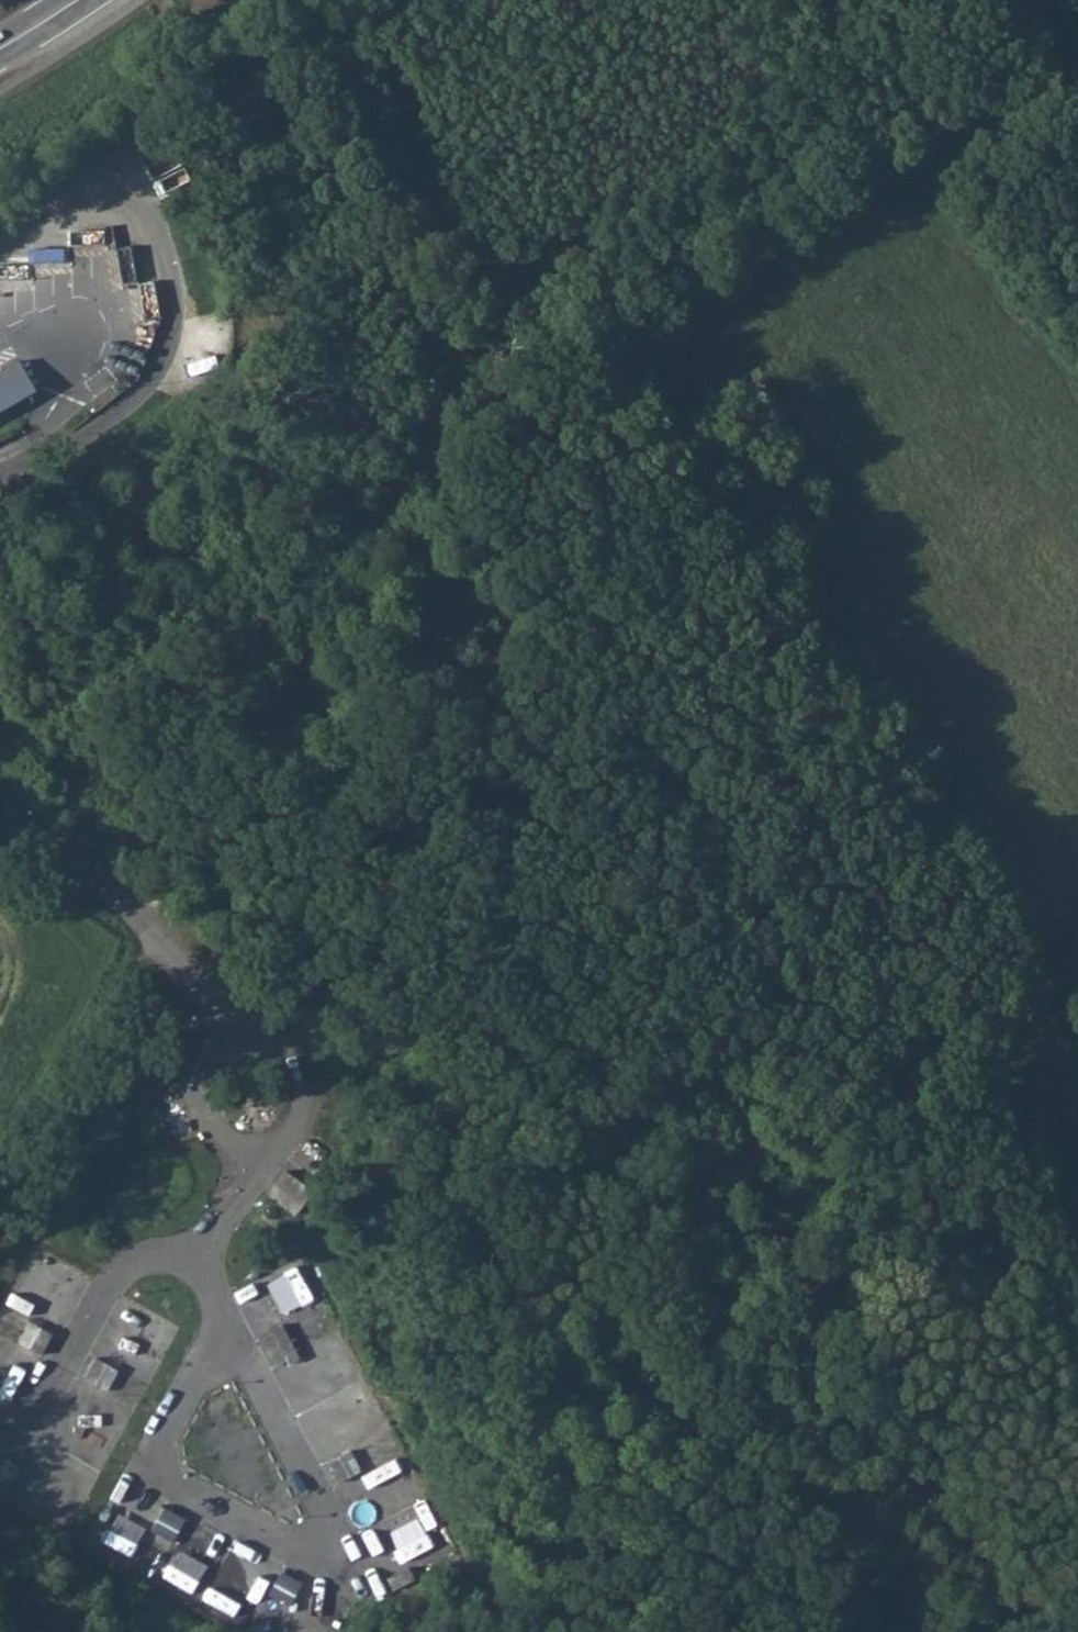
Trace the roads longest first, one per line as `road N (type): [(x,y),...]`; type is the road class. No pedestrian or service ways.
road 1 (residential): [(0,816),(125,903),(220,1007),(246,1048)]
road 2 (residential): [(246,1048),(215,1060),(196,1088),(198,1122),(219,1148),(251,1157),(286,1143),(297,1128),(302,1091)]
road 3 (track): [(950,0),(1077,214)]

